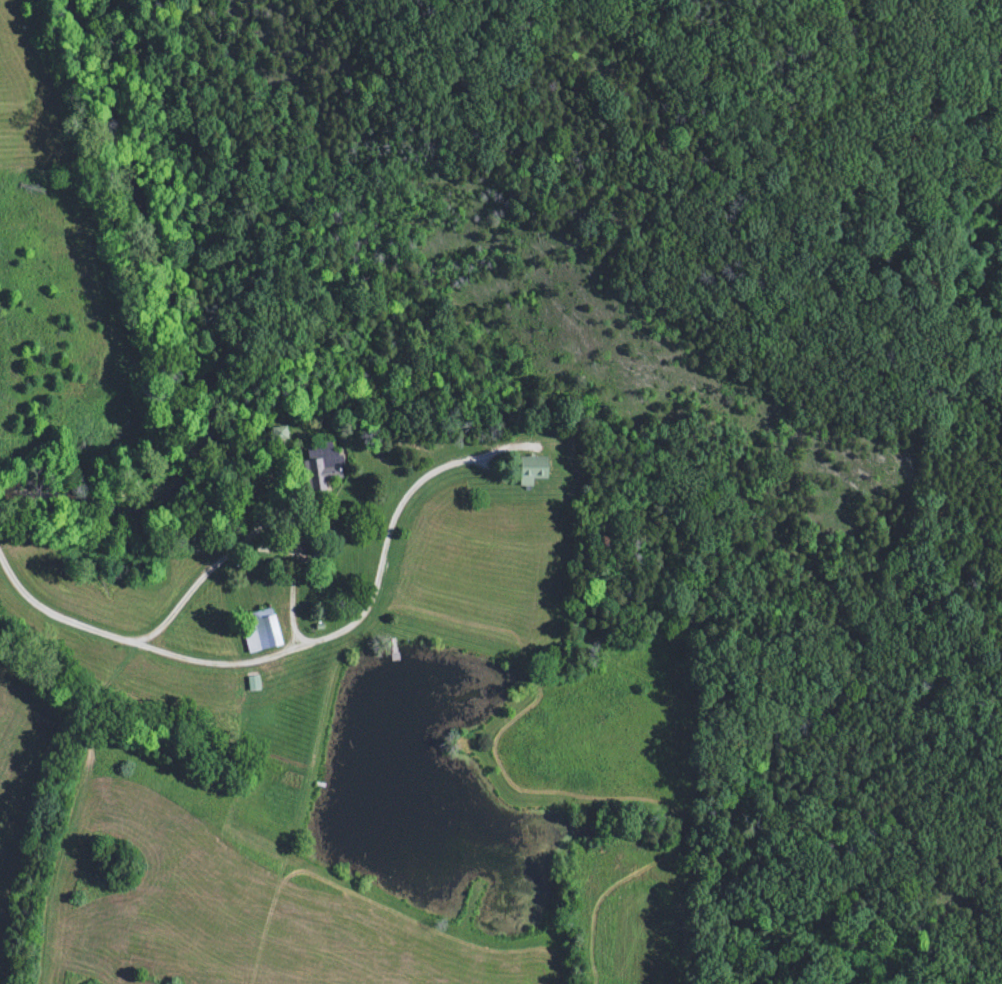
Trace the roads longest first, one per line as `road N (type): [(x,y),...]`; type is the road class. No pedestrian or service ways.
road 1 (residential): [(0,551),(24,594),(71,626),(248,667),(335,639),(366,620),(406,505),(457,467),(489,464)]

